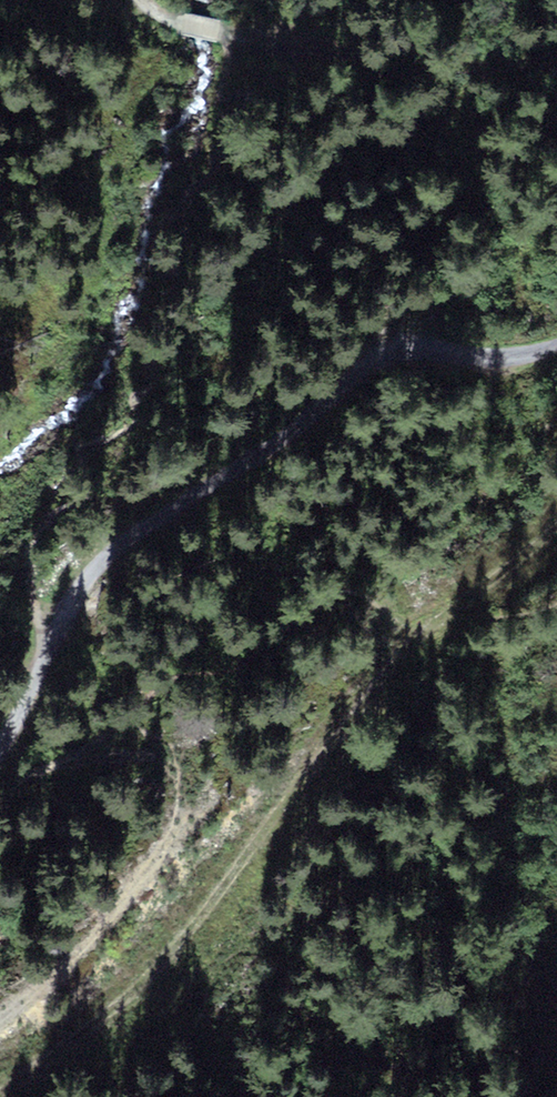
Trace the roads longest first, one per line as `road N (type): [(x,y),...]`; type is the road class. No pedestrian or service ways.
road 1 (track): [(0,1078),(105,1022),(283,830),(428,638),(556,534)]
road 2 (unclassified): [(0,746),(88,576),(148,527),(389,363),(416,355),(519,356),(556,345)]
road 3 (track): [(233,41),(556,153)]
road 4 (track): [(233,41),(408,69),(556,62)]

